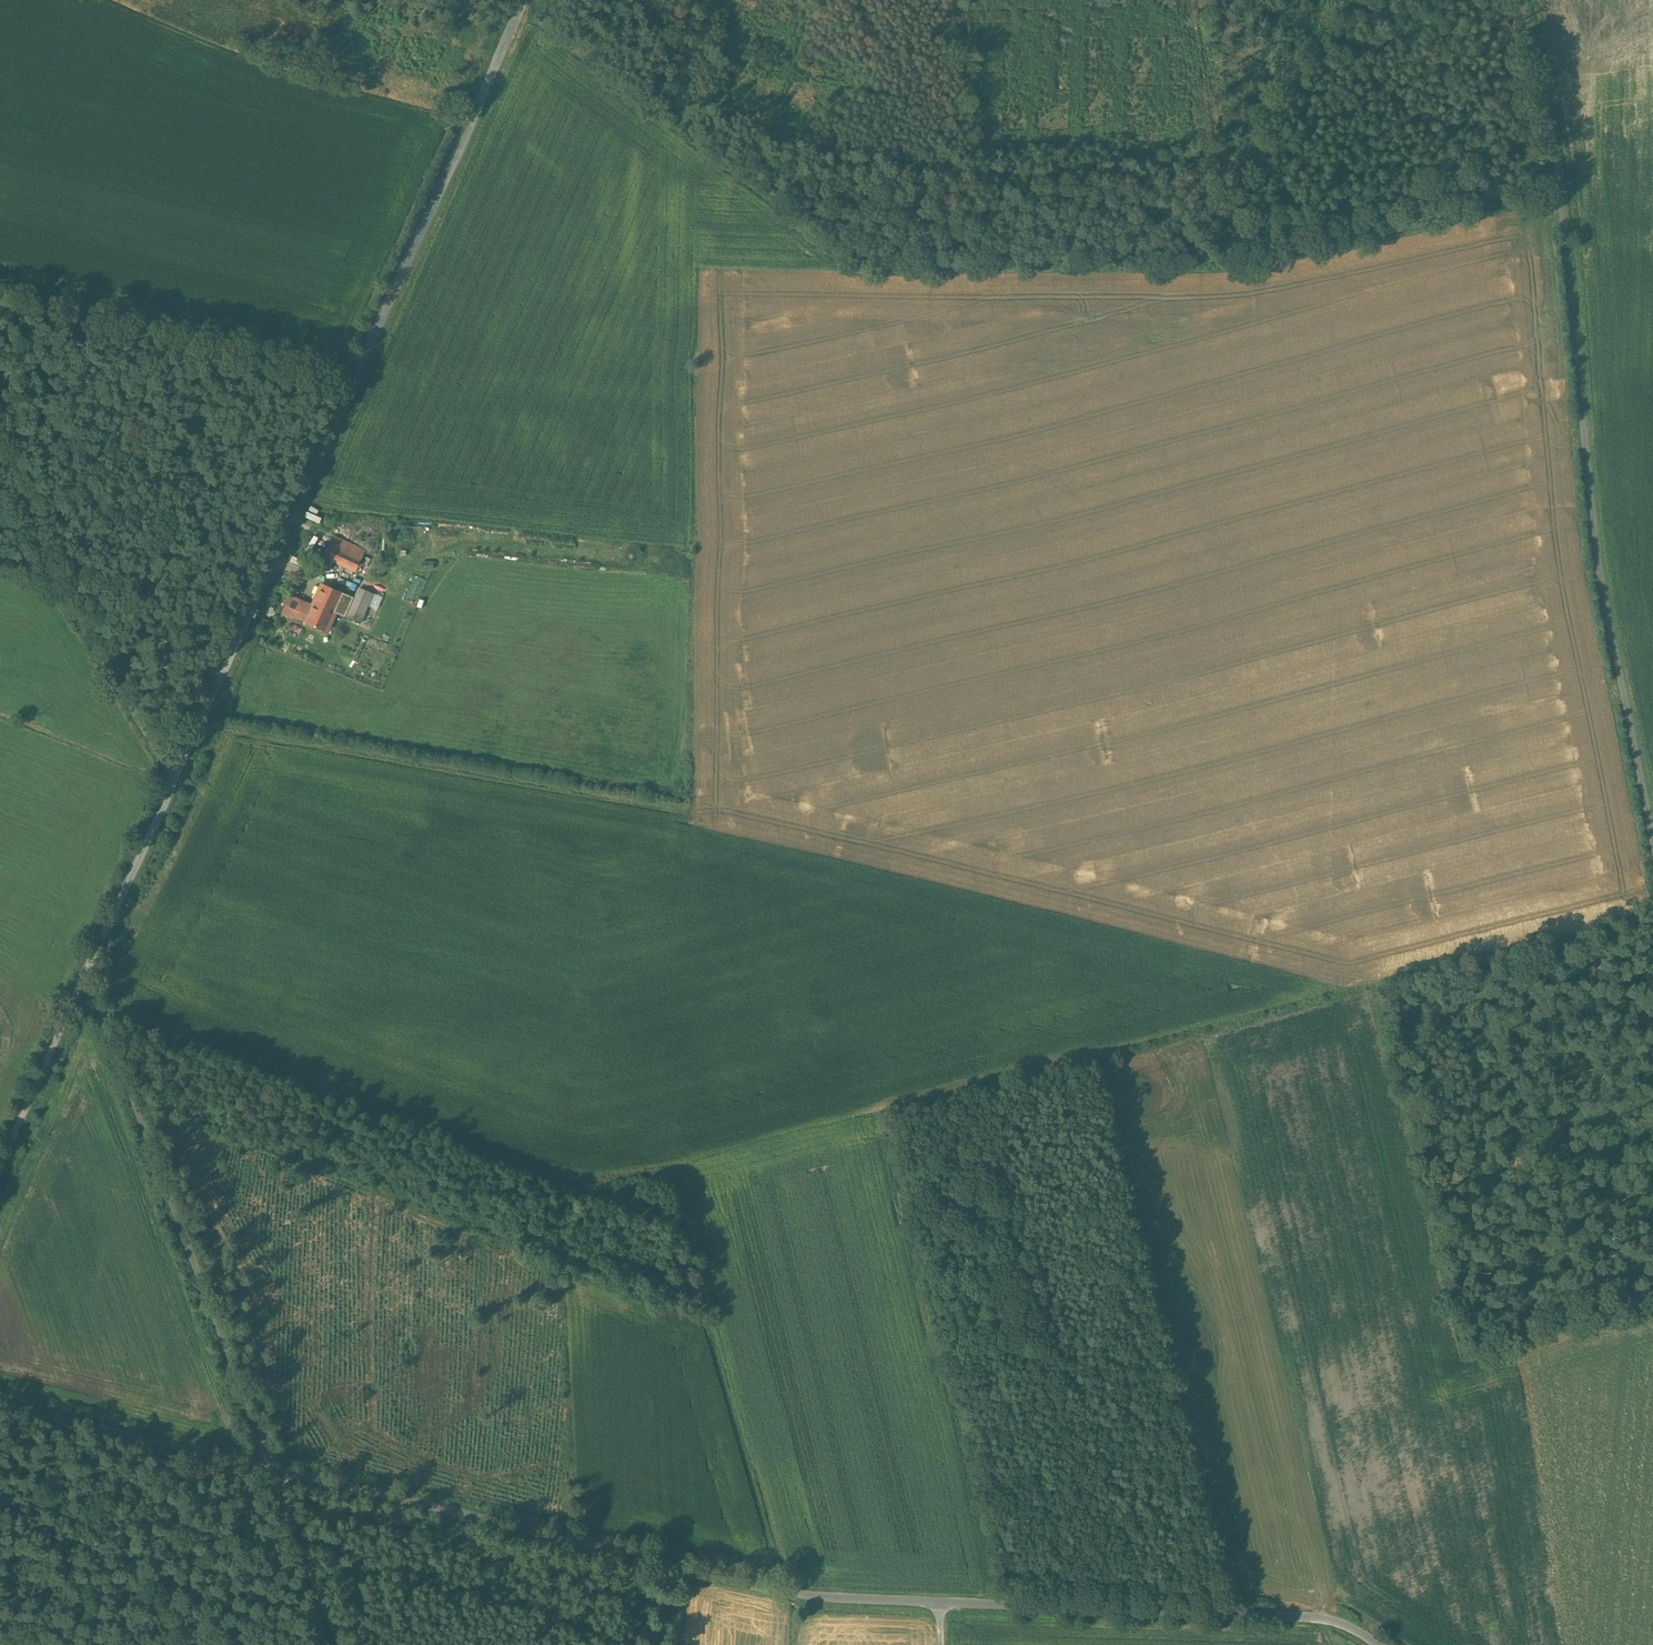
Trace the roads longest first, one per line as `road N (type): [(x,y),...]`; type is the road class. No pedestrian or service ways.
road 1 (unclassified): [(1381,1644),(1342,1620),(793,1595),(277,1468)]
road 2 (track): [(175,773),(248,635),(528,0)]
road 3 (unclassified): [(1652,817),(1598,534),(1565,210),(1518,0)]
road 4 (unclassified): [(83,974),(175,773),(0,462)]
road 5 (unclassified): [(277,1468),(83,974)]
road 6 (unclassified): [(277,1468),(0,1413)]
road 7 (unclassified): [(0,1168),(83,974)]
road 8 (track): [(277,1468),(343,1644)]

